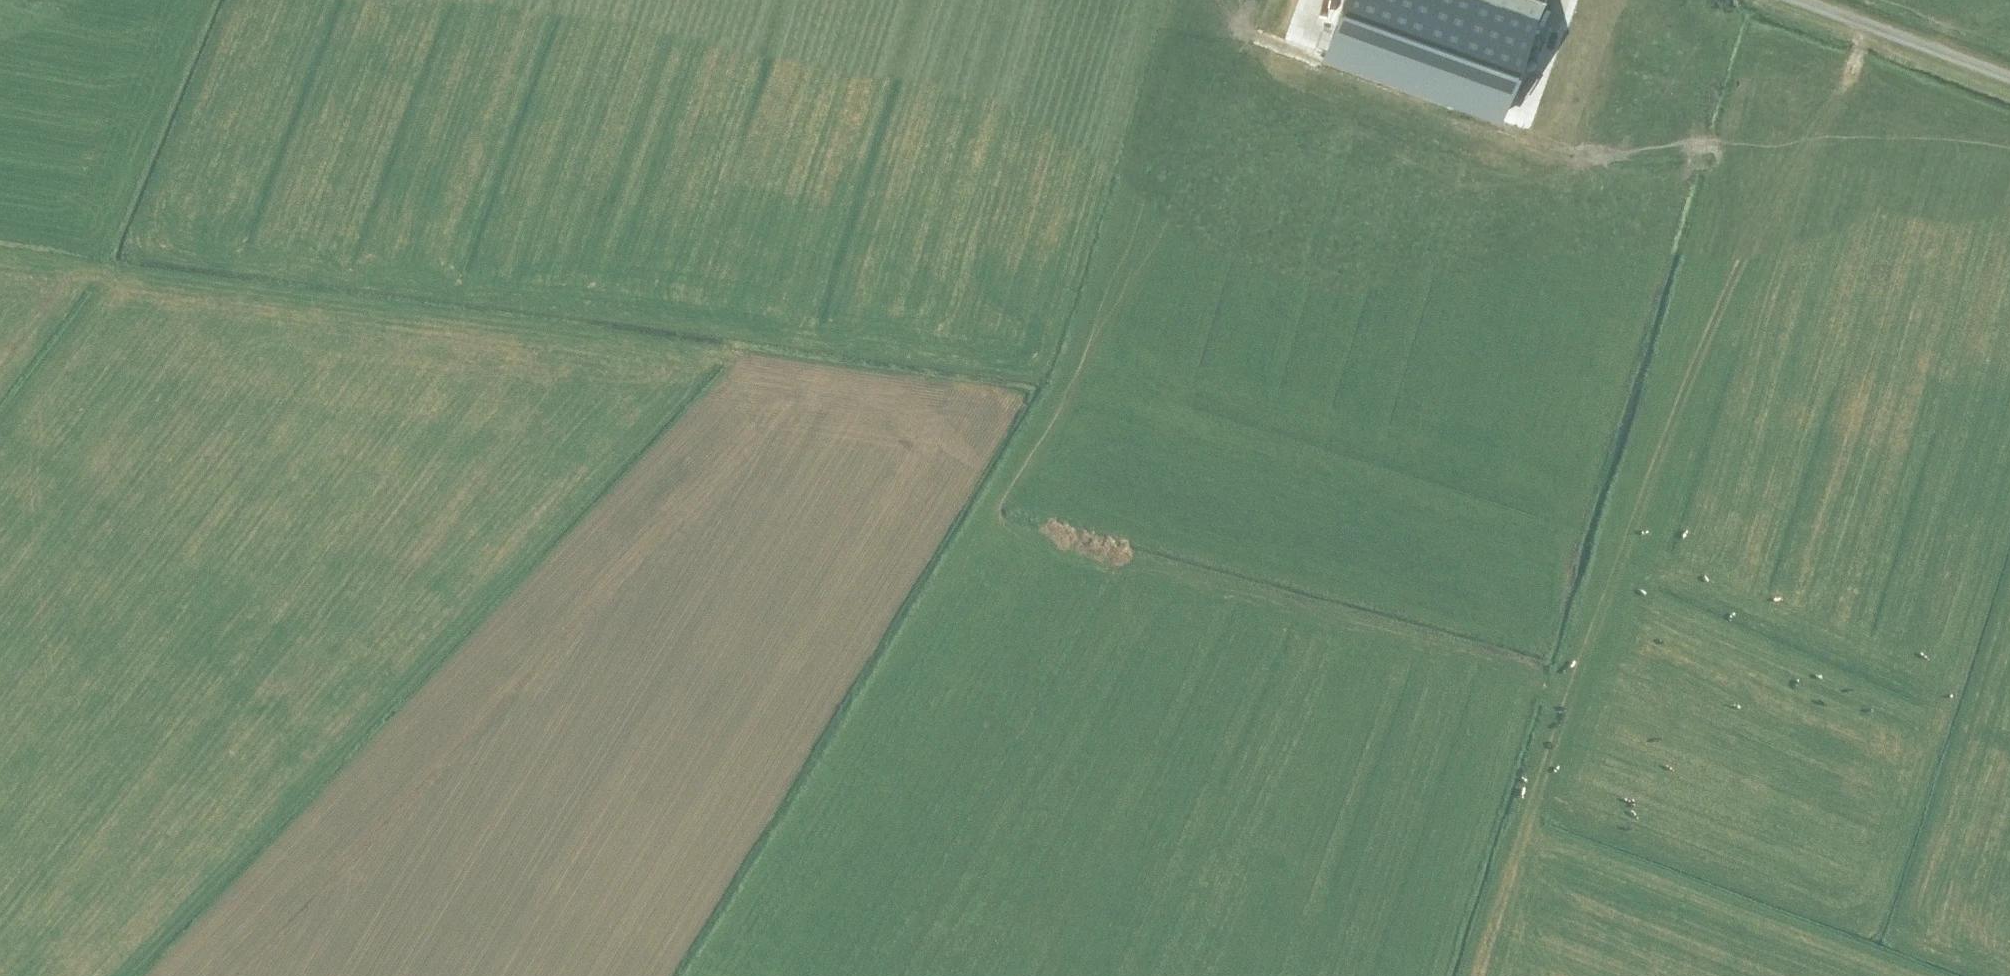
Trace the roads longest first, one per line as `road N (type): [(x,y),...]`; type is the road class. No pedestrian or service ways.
road 1 (unclassified): [(2009,73),(1812,0)]

